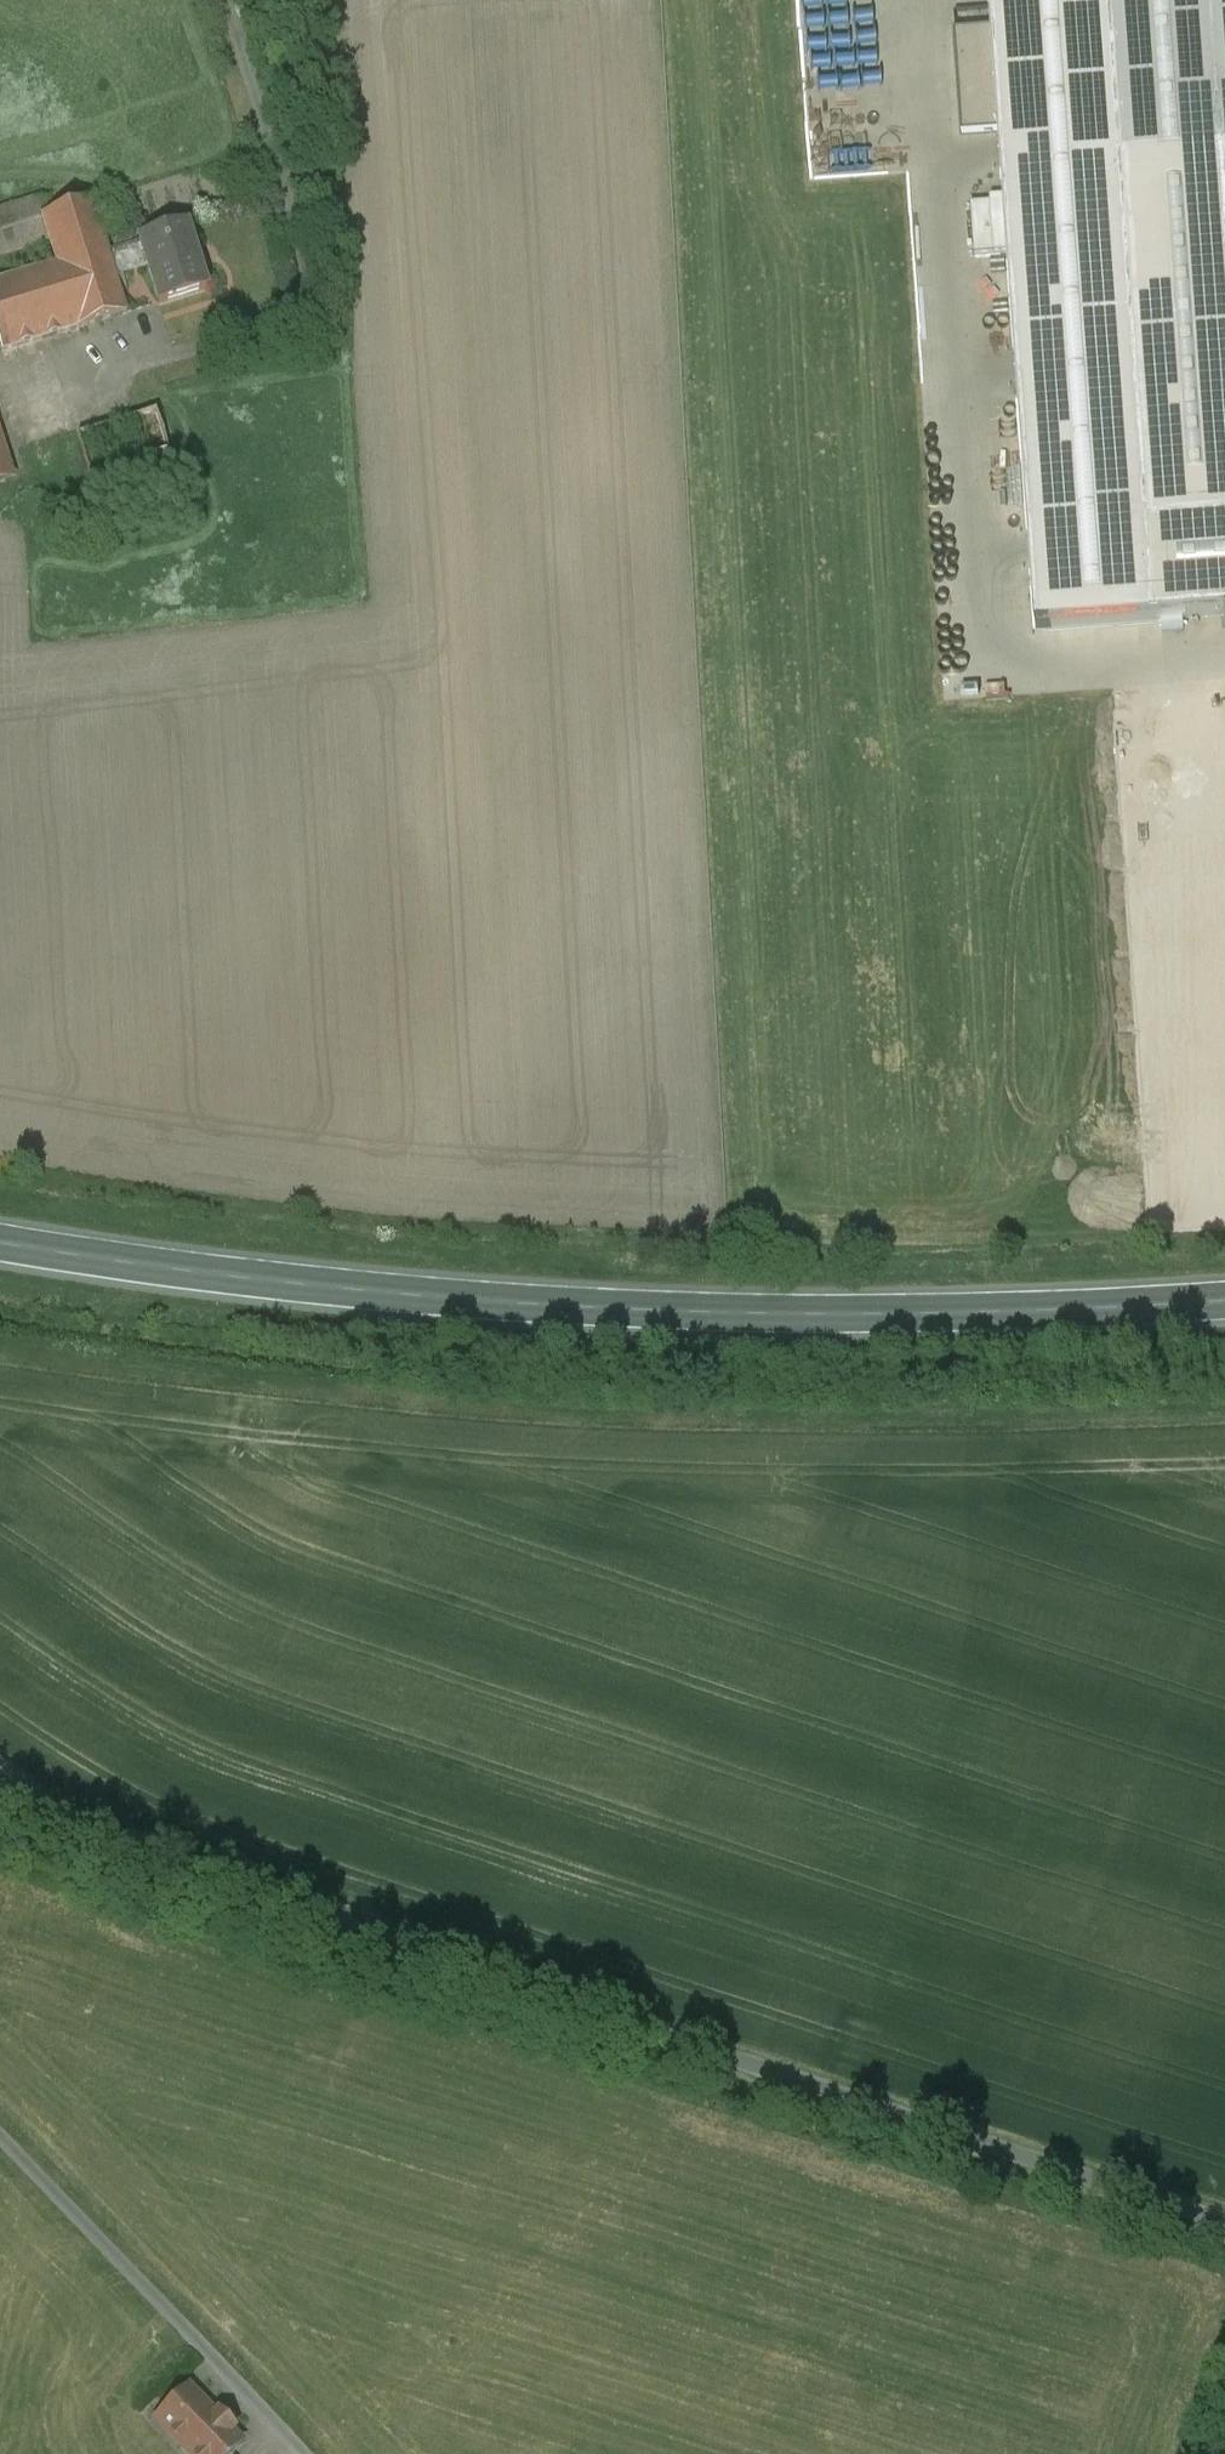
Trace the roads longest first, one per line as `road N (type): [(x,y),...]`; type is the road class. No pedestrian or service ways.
road 1 (unclassified): [(0,1778),(780,2082),(1224,2226)]
road 2 (primary): [(1224,1303),(864,1316),(545,1303),(241,1277),(0,1243)]

